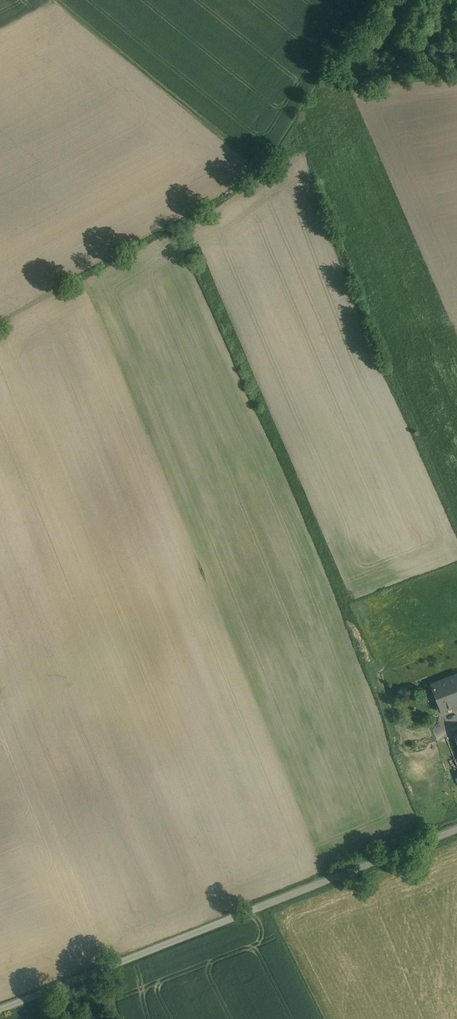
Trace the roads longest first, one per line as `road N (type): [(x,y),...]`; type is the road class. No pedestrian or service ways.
road 1 (unclassified): [(0,1009),(456,830)]

